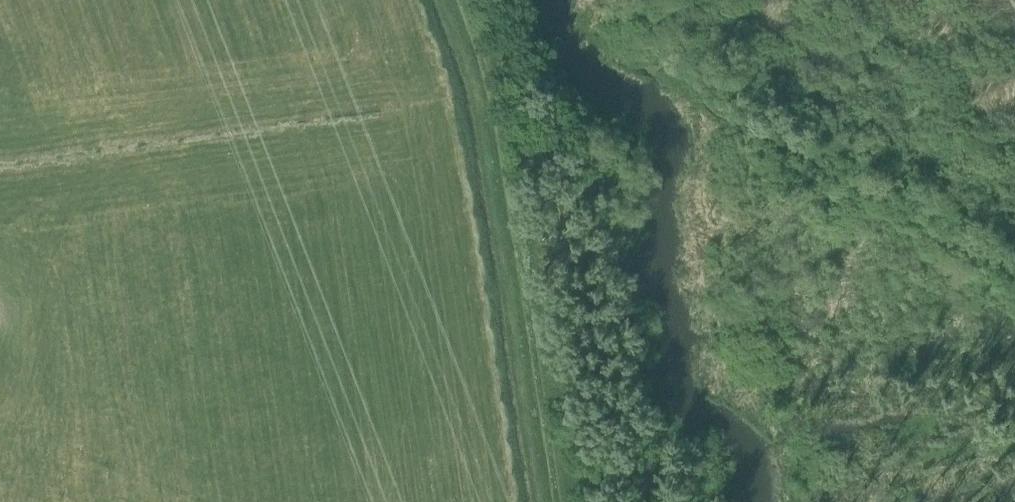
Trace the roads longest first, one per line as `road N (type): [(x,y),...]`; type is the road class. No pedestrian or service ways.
road 1 (track): [(558,501),(495,89),(462,0)]

